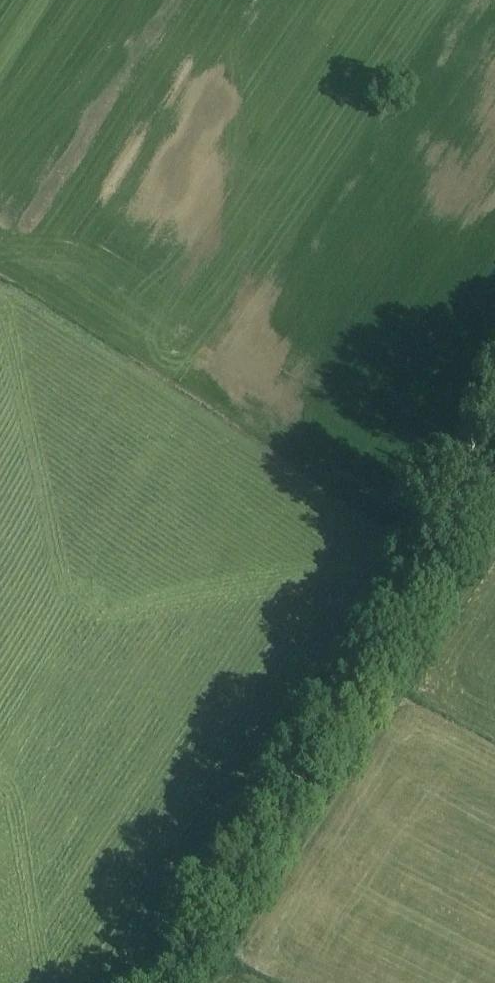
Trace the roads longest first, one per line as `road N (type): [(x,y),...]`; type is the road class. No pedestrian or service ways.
road 1 (track): [(494,416),(135,982)]

